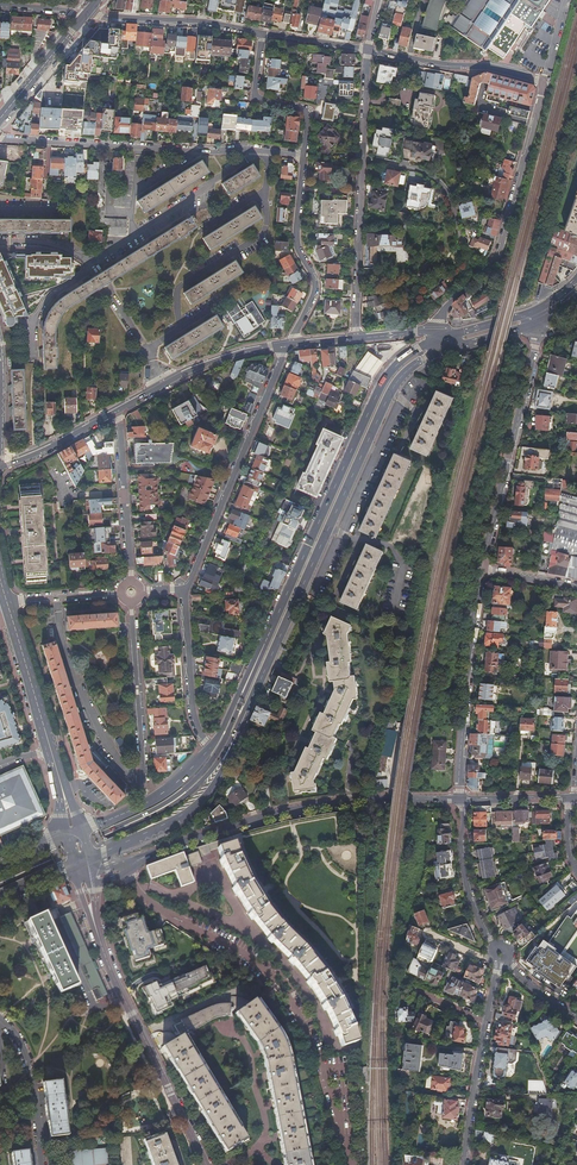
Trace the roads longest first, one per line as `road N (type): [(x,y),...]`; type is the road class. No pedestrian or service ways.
road 1 (residential): [(435,330),(504,239),(541,84),(487,66),(368,50)]
road 2 (primary): [(265,670),(391,392),(413,366),(444,351)]
road 3 (primary): [(439,339),(400,362),(380,388),(259,656)]
road 4 (primary): [(0,885),(185,796),(212,770),(265,670)]
road 5 (secondary): [(461,800),(323,804),(155,852)]
road 6 (residential): [(0,139),(304,156)]
road 7 (residential): [(368,50),(357,337)]
road 8 (primary): [(87,859),(200,802),(265,670)]
road 9 (primary): [(225,739),(170,801),(0,880)]
road 10 (residential): [(184,590),(289,344)]
road 11 (secondary): [(95,927),(206,1164)]
road 12 (residential): [(539,324),(482,570)]
road 13 (residential): [(482,570),(461,800)]
road 14 (residential): [(132,605),(148,802)]
road 15 (residential): [(289,344),(315,289),(296,236),(304,156)]
road 16 (residential): [(119,409),(190,370),(289,344)]
road 17 (residential): [(262,34),(85,14)]
road 18 (residential): [(119,409),(132,580)]
road 19 (residential): [(304,156),(308,112),(255,98),(262,34)]
road 20 (residential): [(211,748),(193,705),(184,590)]
road 21 (secondary): [(7,600),(51,749)]
road 22 (residential): [(461,800),(467,886),(495,945)]
road 23 (residential): [(488,1021),(466,1164)]
road 24 (tertiary): [(85,14),(0,120)]
road 25 (residential): [(0,469),(119,409)]

